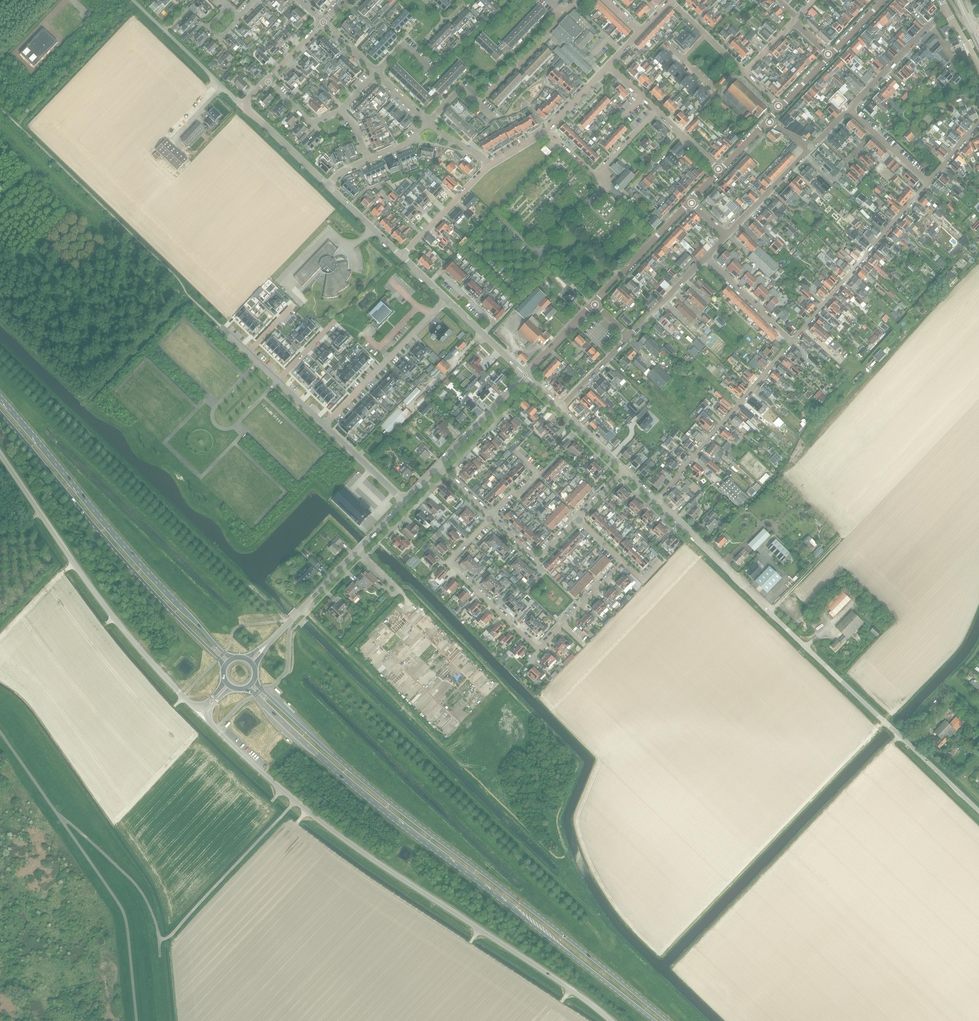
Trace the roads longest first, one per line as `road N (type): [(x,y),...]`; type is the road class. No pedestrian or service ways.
road 1 (primary): [(667,1020),(355,774),(254,680)]
road 2 (primary): [(247,688),(380,809),(654,1020)]
road 3 (unclassified): [(611,1020),(331,829),(216,729)]
road 4 (primary): [(233,659),(119,541),(0,398)]
road 5 (primary): [(0,412),(225,668)]
road 6 (unclassified): [(183,696),(102,602),(0,453)]
road 7 (track): [(117,865),(165,939),(295,801)]
road 8 (residential): [(839,679),(657,501)]
road 9 (residential): [(447,562),(539,648),(624,562)]
road 10 (residential): [(427,122),(461,90),(477,103),(576,0)]
road 11 (residential): [(792,342),(929,183)]
road 12 (residential): [(657,501),(792,342)]
road 13 (unclassified): [(978,811),(839,679)]
road 14 (residential): [(324,425),(446,299)]
road 15 (tertiary): [(290,621),(404,502)]
road 16 (unclassified): [(242,107),(133,0)]
road 17 (residential): [(946,9),(848,110)]
road 18 (tertiary): [(594,303),(690,202)]
road 19 (residential): [(402,257),(489,165)]
road 20 (tertiary): [(438,466),(525,375)]
road 21 (residential): [(725,236),(812,147)]
road 22 (residential): [(578,518),(537,561),(490,518)]
road 23 (residential): [(792,342),(706,257)]

